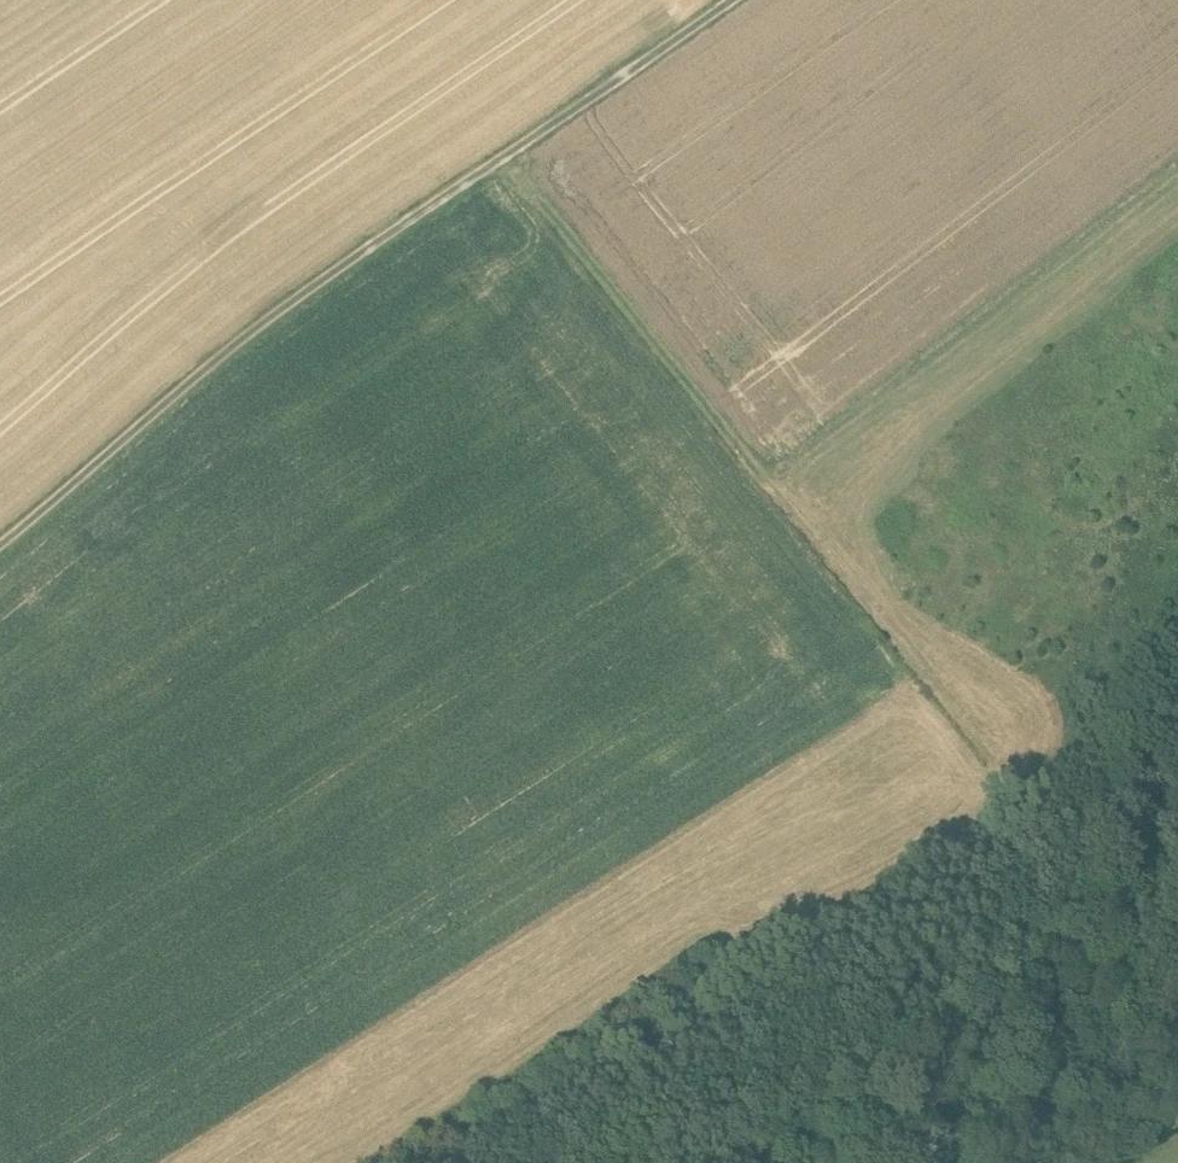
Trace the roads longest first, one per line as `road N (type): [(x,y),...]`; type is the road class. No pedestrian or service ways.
road 1 (track): [(0,544),(267,320),(731,0)]
road 2 (track): [(1177,176),(774,489)]
road 3 (track): [(774,489),(503,156)]
road 4 (track): [(774,489),(936,681),(967,705),(1045,728),(1096,729)]

